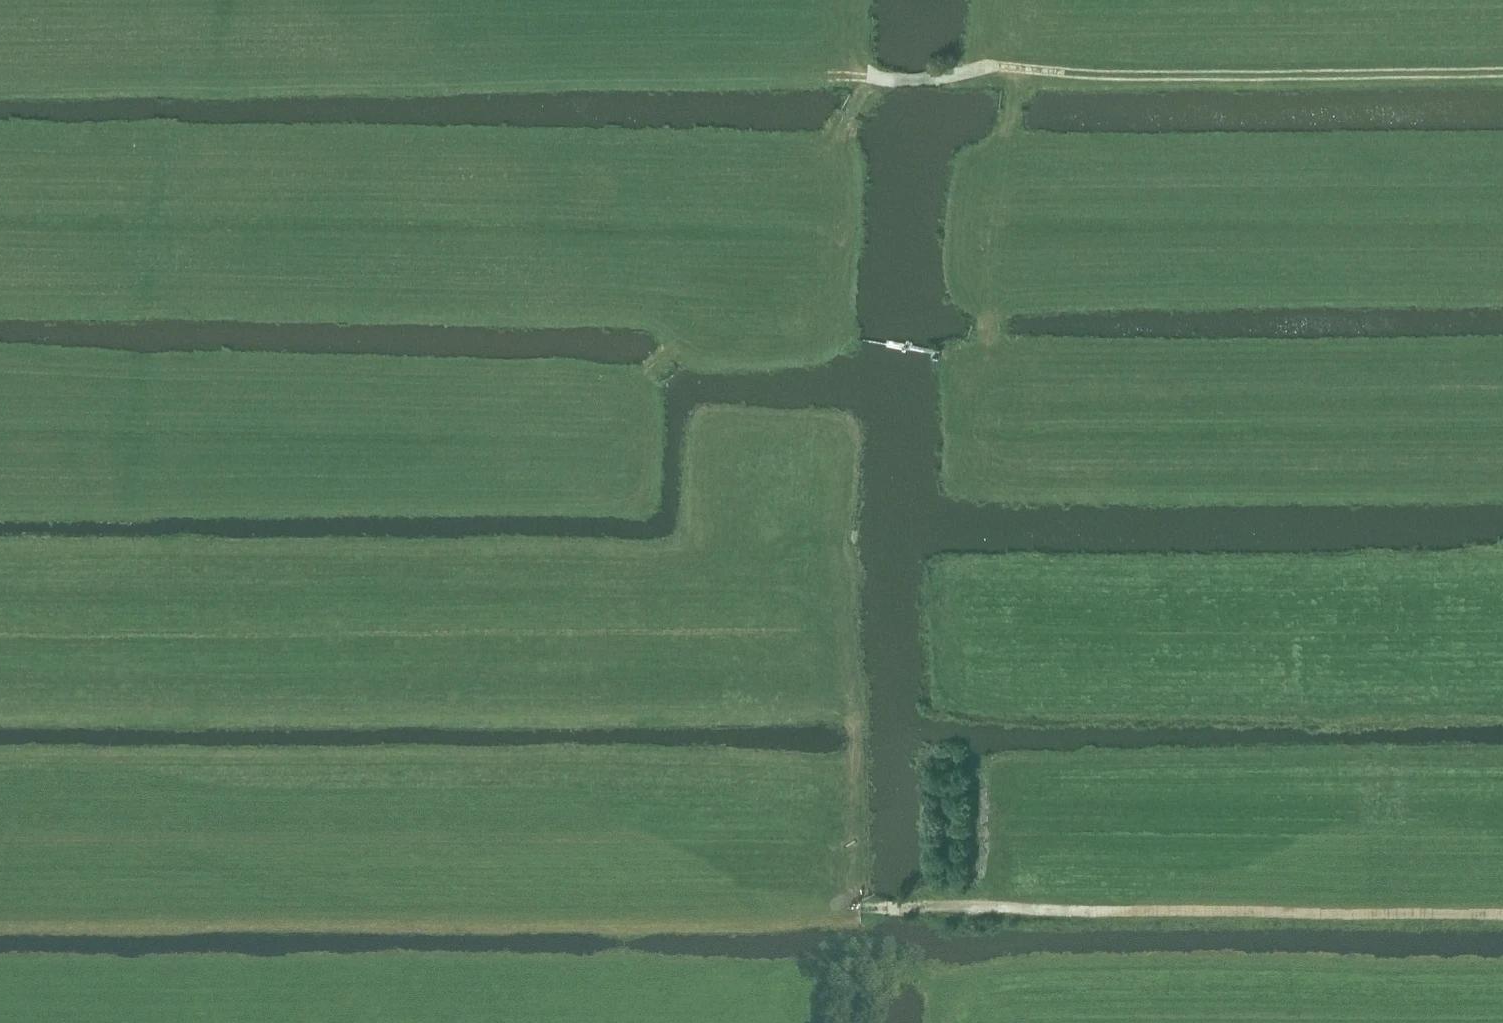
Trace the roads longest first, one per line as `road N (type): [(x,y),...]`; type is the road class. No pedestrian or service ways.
road 1 (track): [(1502,915),(848,908)]
road 2 (track): [(1502,72),(1101,77),(997,69),(866,76)]

